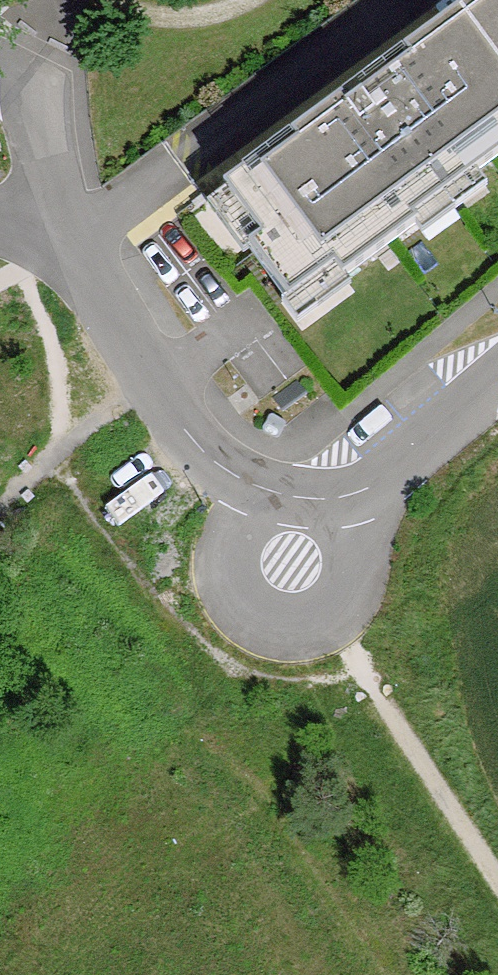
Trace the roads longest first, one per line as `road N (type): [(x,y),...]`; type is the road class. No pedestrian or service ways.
road 1 (residential): [(497,382),(356,497),(282,497),(215,466),(74,242),(40,144),(42,85)]
road 2 (track): [(338,621),(497,887)]

